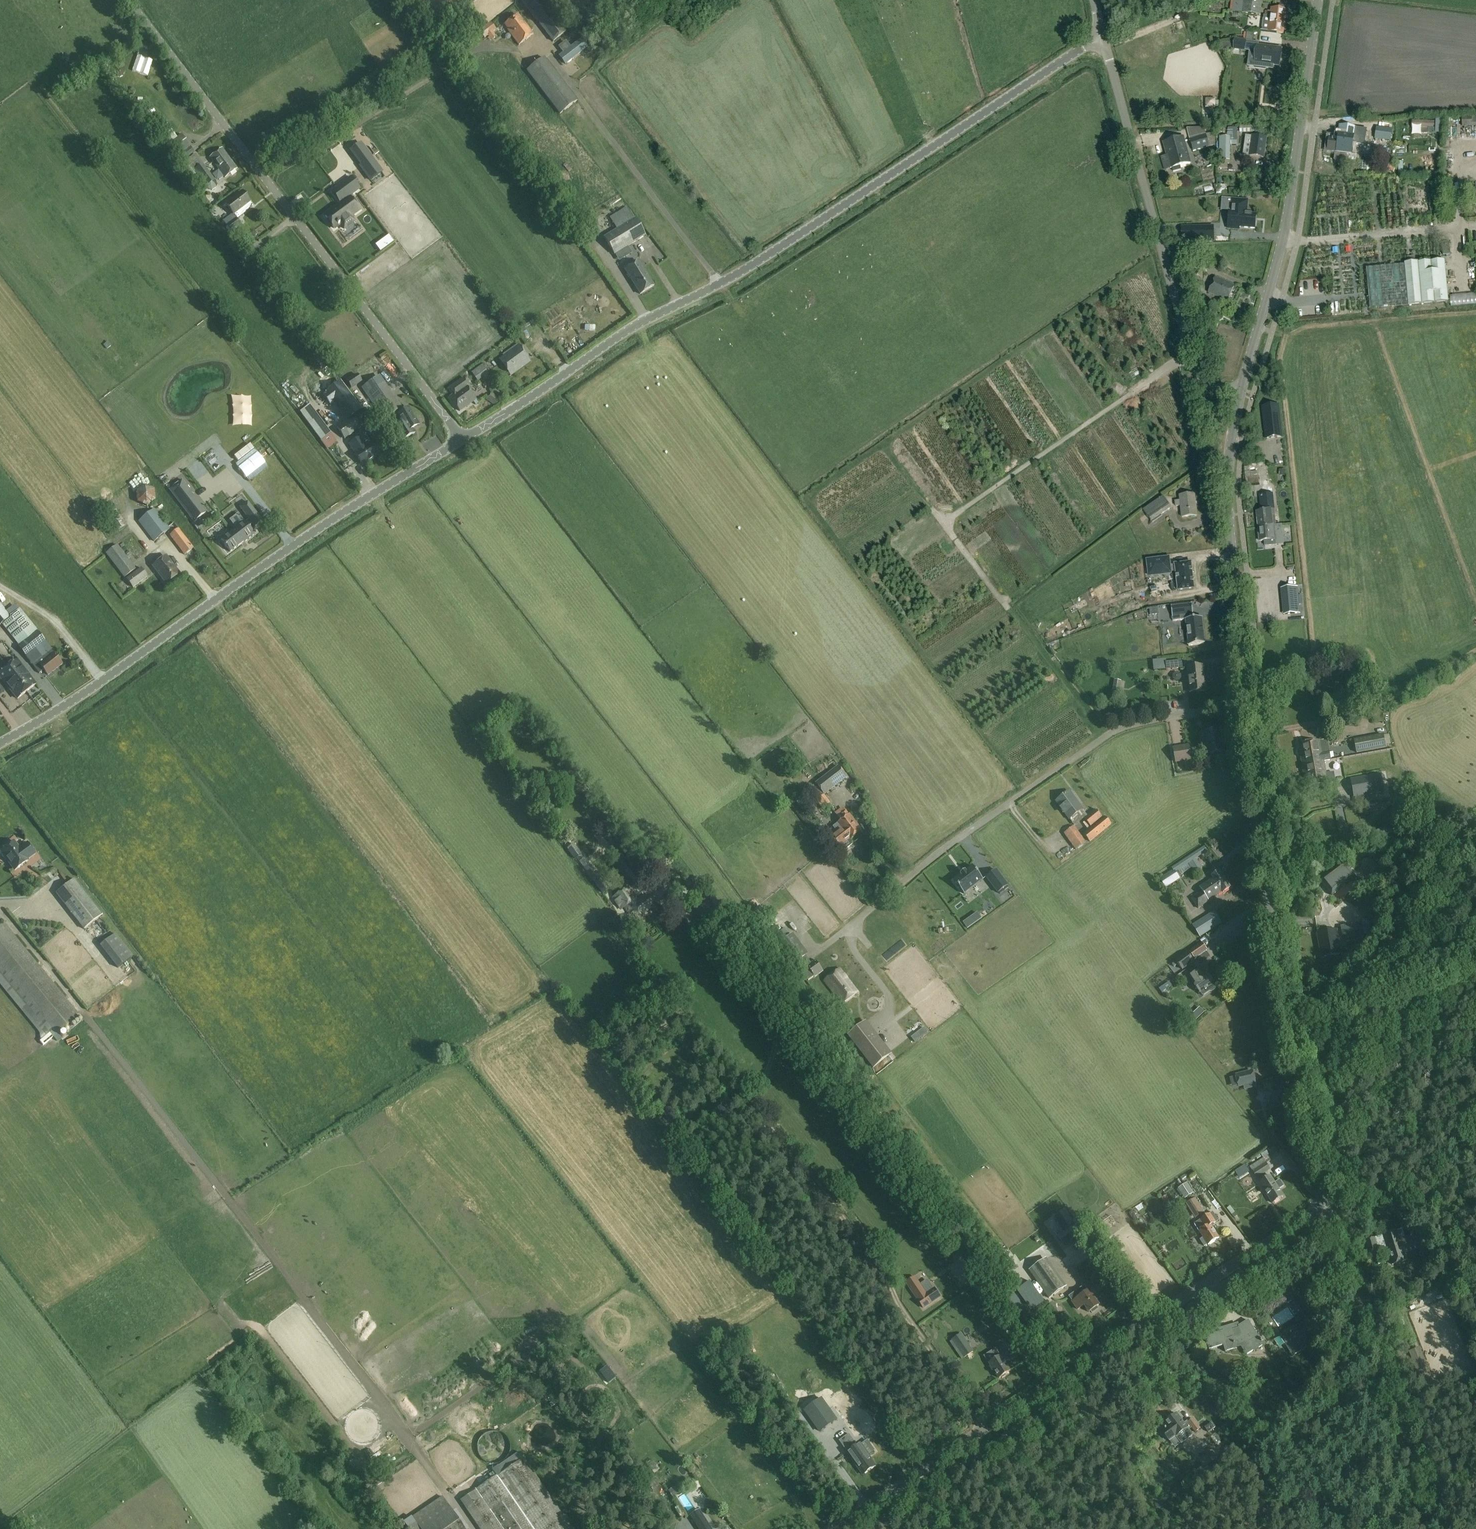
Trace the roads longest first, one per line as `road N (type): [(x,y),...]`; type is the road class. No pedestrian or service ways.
road 1 (tertiary): [(835,1528),(1299,1224),(1322,1197),(1321,1159),(1273,923),(1247,700)]
road 2 (unclassified): [(0,740),(462,438)]
road 3 (unclassified): [(851,925),(1111,733),(1247,700)]
road 4 (unclassified): [(719,284),(1102,36)]
road 5 (unclassified): [(1242,392),(1205,382),(1195,368),(1102,36)]
road 6 (tertiary): [(1242,392),(1281,249),(1318,0)]
road 7 (unclassified): [(462,438),(265,182)]
road 8 (tertiary): [(1247,700),(1228,501),(1242,392)]
road 9 (unclassified): [(462,438),(645,319),(719,284)]
road 10 (unclassified): [(265,182),(499,45)]
road 11 (unclassified): [(719,284),(561,74)]
road 12 (unclassified): [(265,182),(126,0)]
road 13 (track): [(1475,965),(1306,1036)]

